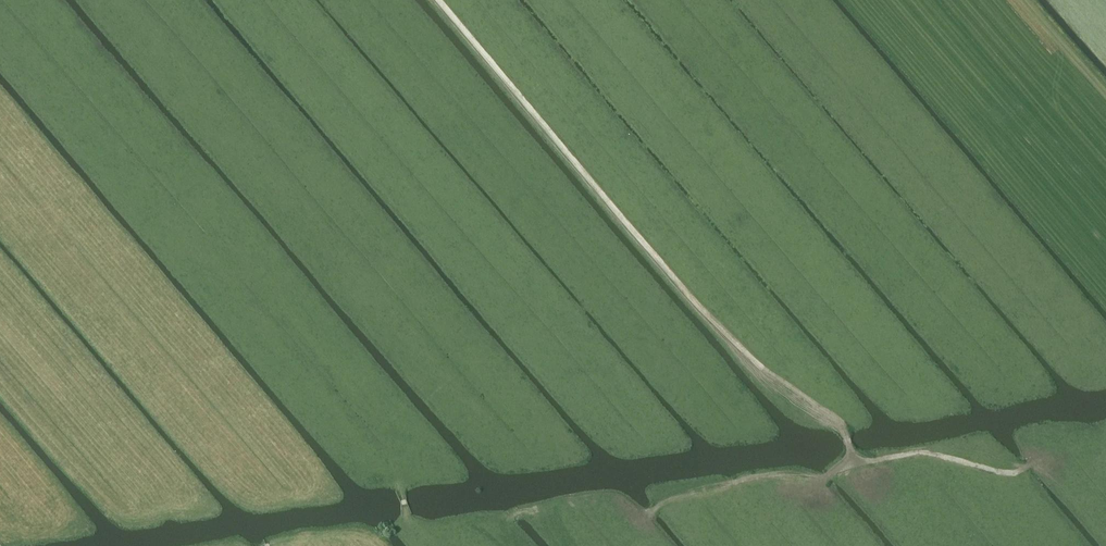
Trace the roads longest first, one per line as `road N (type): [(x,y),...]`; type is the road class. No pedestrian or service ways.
road 1 (track): [(268,545),(572,506),(607,505),(646,516),(681,496),(741,481),(817,479),(920,453),(1021,472)]
road 2 (track): [(853,464),(838,421),(741,349),(677,283),(439,0)]

